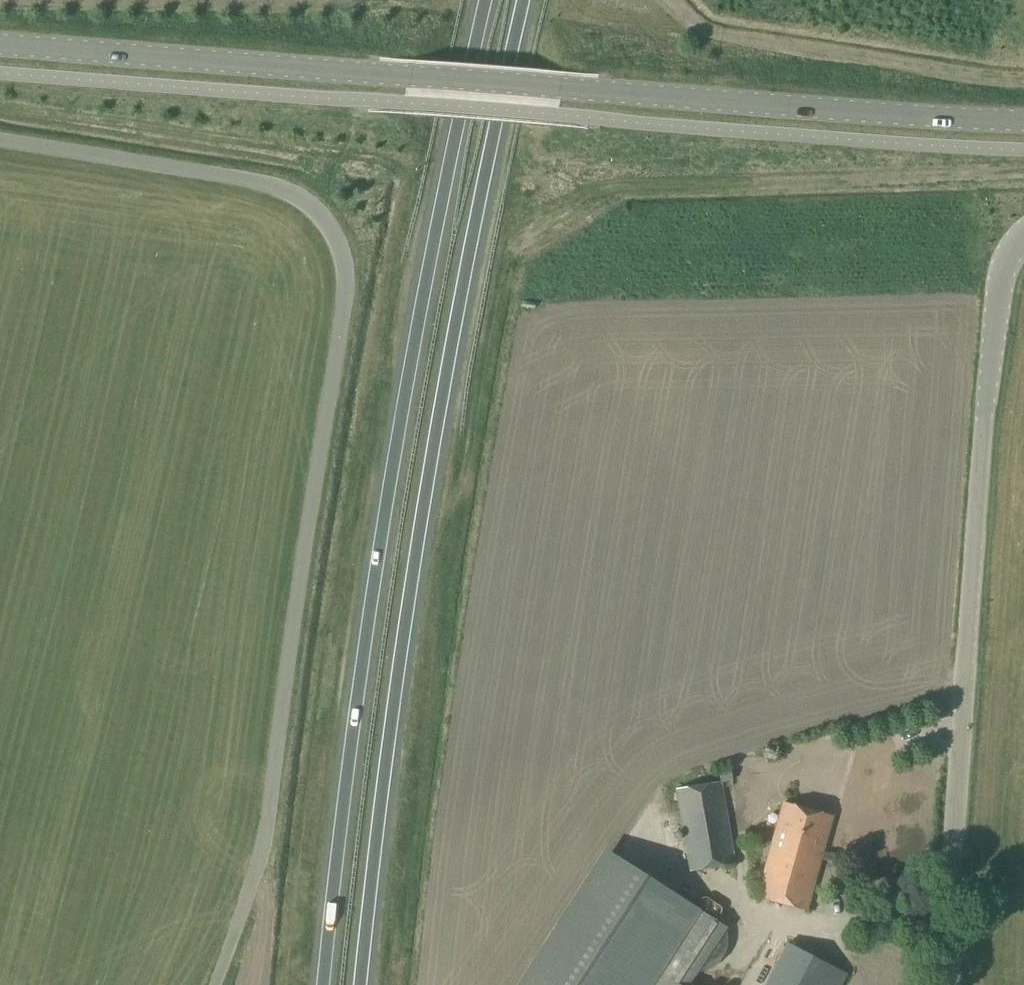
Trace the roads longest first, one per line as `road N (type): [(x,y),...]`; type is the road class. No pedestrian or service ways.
road 1 (unclassified): [(0,141),(256,180),(302,200),(328,226),(345,263),(280,756),(256,873),(215,984)]
road 2 (secondary): [(1023,121),(0,45)]
road 3 (trunk): [(356,984),(426,492),(525,0)]
road 4 (trunk): [(483,0),(428,237),(366,609),(323,984)]
road 5 (unclassified): [(950,984),(967,635),(997,307),(1003,270),(1023,243)]

